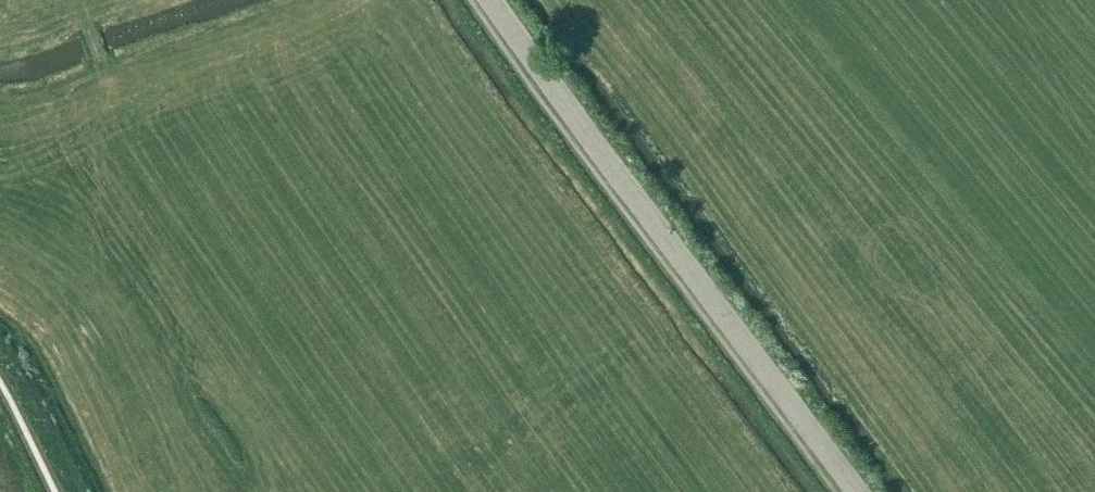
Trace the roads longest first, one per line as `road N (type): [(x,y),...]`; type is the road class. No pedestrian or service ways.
road 1 (tertiary): [(859,491),(493,0)]

